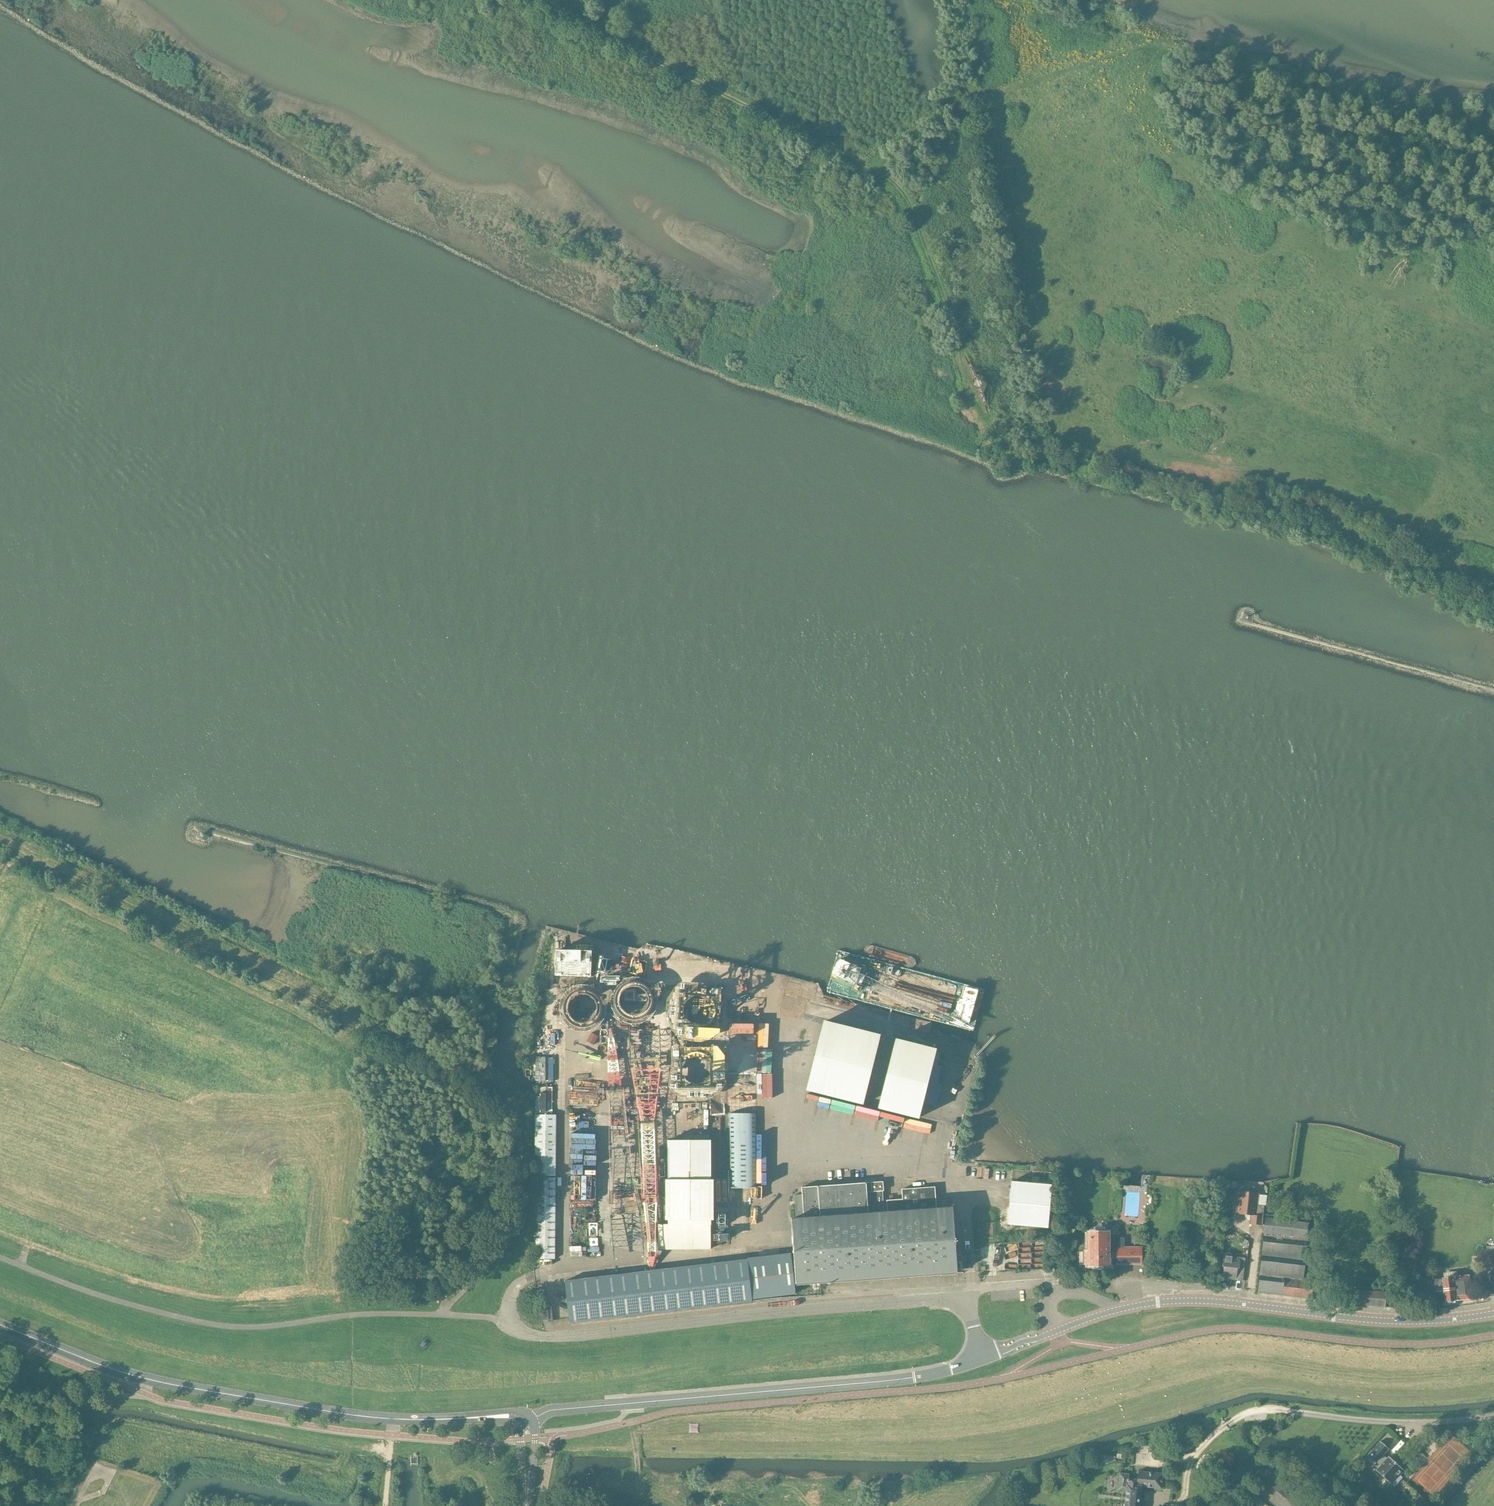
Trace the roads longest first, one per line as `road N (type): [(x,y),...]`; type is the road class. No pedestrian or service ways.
road 1 (track): [(442,1314),(512,1233),(519,1120),(480,1082),(333,1017),(0,846)]
road 2 (unclassified): [(981,1358),(963,1297),(540,1337),(508,1321),(442,1314)]
road 3 (tertiary): [(525,1420),(393,1419),(305,1408),(150,1380),(0,1325)]
road 4 (tertiary): [(525,1420),(551,1410),(913,1377),(981,1358)]
road 5 (tertiary): [(1055,1331),(1173,1300),(1389,1321),(1493,1314)]
road 6 (track): [(533,0),(855,159)]

